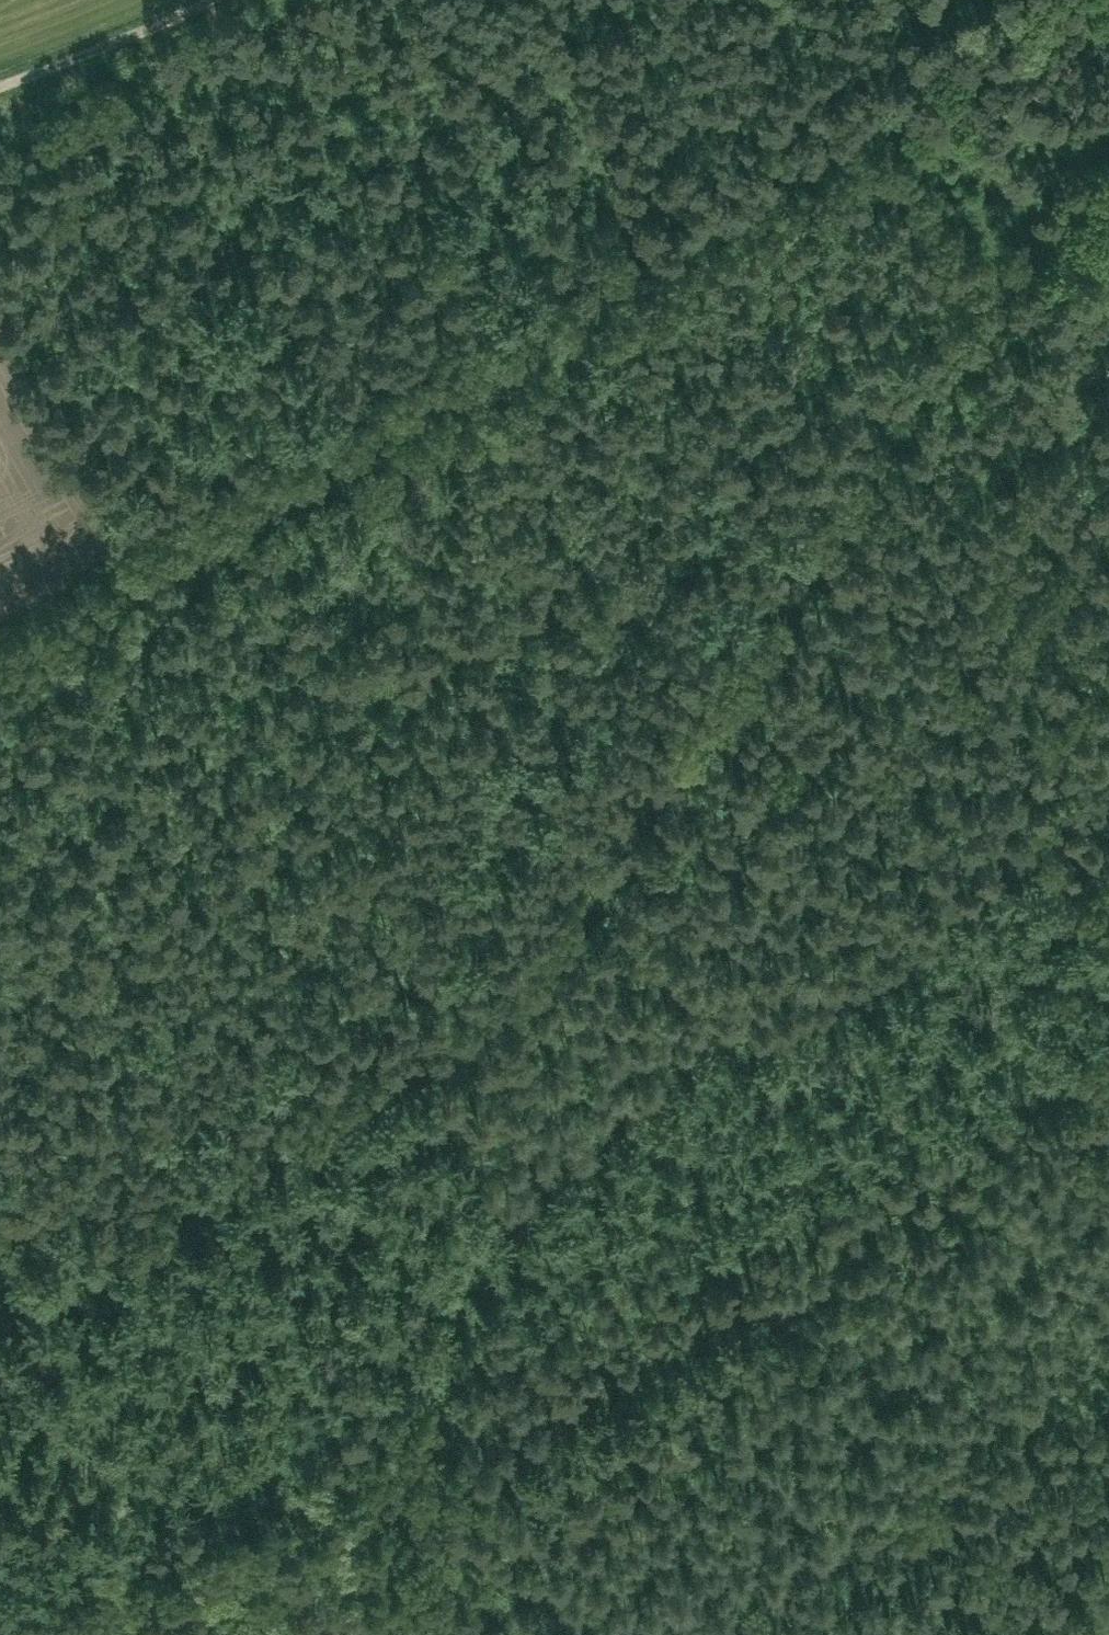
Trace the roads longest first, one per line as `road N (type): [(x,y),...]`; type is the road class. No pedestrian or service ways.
road 1 (track): [(228,0),(0,92)]

